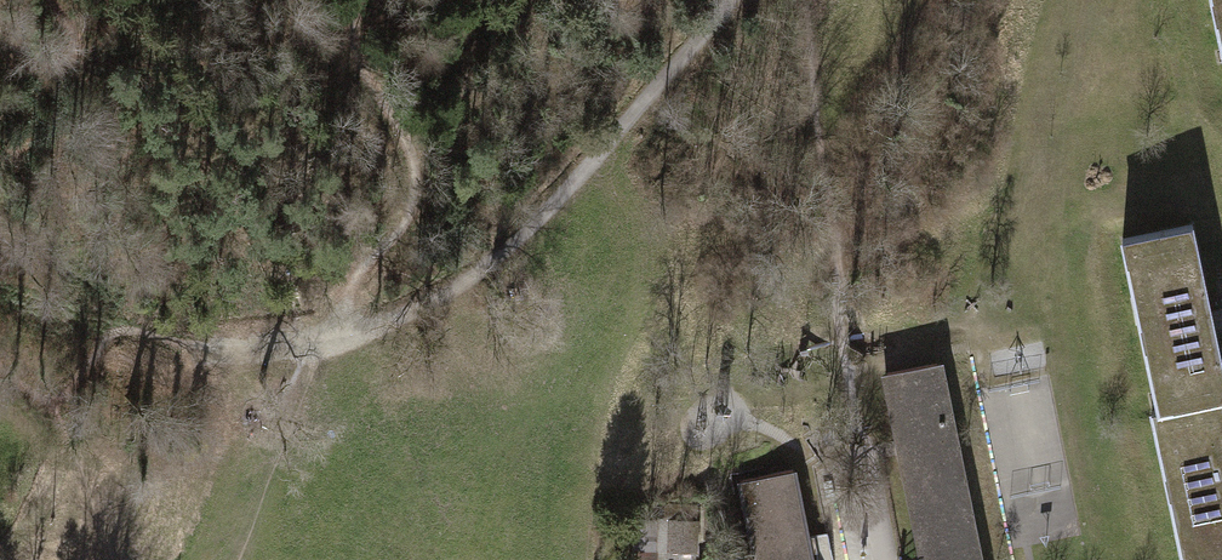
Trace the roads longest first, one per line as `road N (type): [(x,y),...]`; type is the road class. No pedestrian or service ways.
road 1 (track): [(727,0),(649,101),(537,223),(441,299),(323,346)]
road 2 (track): [(361,0),(355,58),(394,119),(416,177),(403,228),(357,270),(323,346)]
road 3 (track): [(410,202),(434,185),(483,0)]

